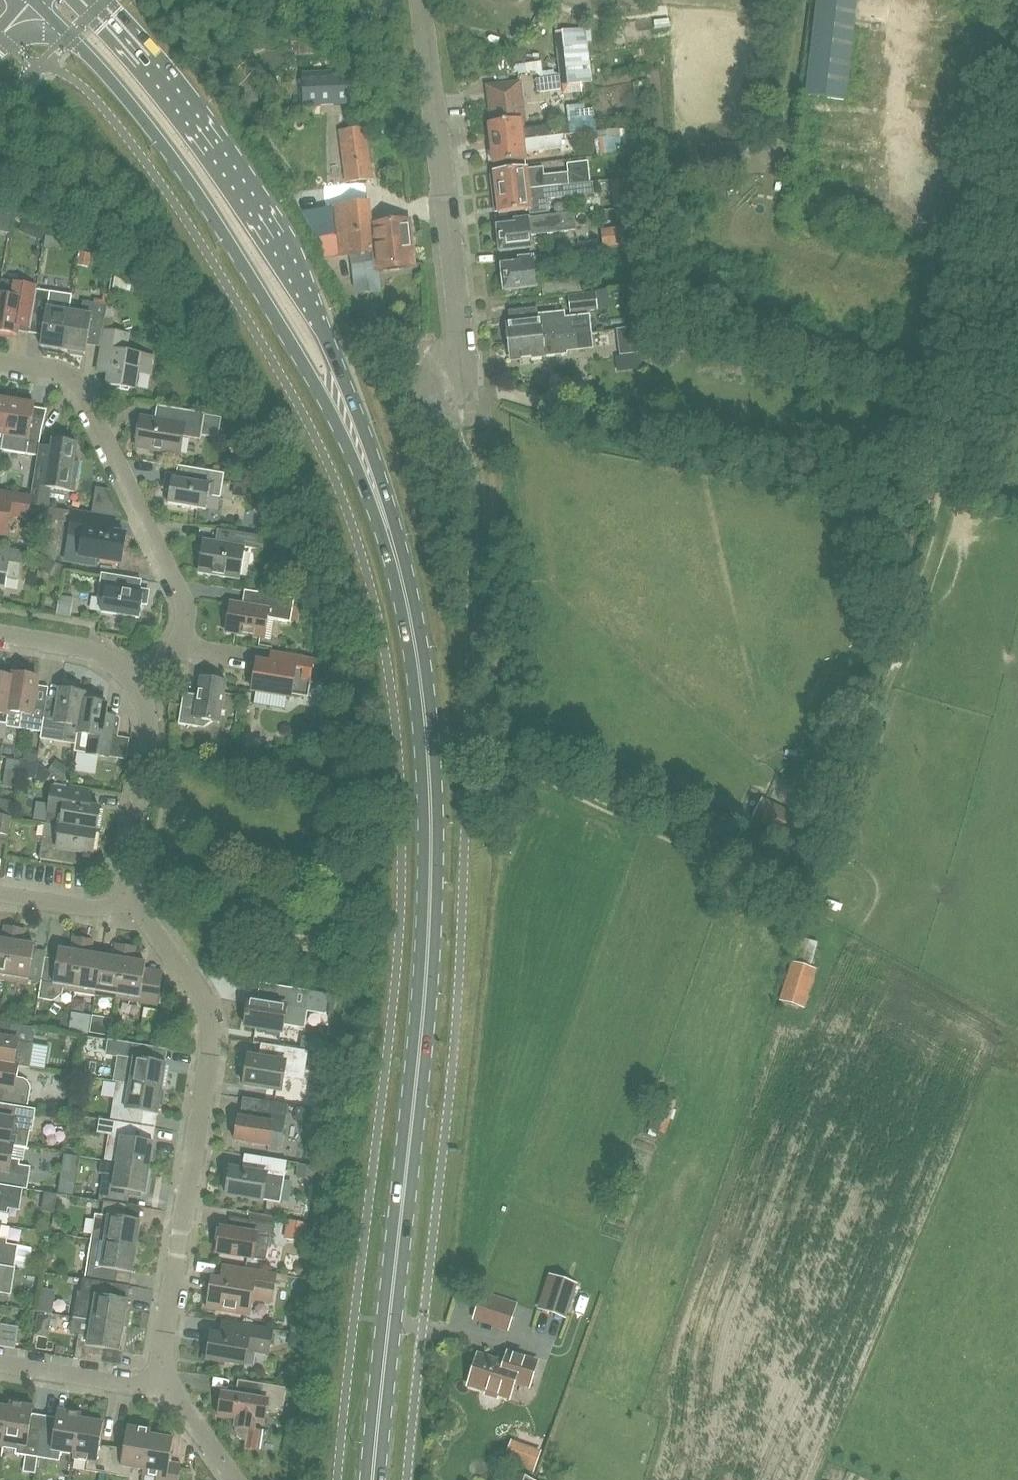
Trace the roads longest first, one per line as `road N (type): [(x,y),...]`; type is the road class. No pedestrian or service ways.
road 1 (primary): [(372,1479),(426,977),(431,845),(419,672),(383,521)]
road 2 (primary): [(28,0),(99,67),(201,201),(331,415),(383,521)]
road 3 (primary): [(383,521),(377,473),(316,312),(237,178),(90,0)]
road 4 (residential): [(161,1384),(210,1017),(198,986),(130,900)]
road 5 (residential): [(450,397),(463,347),(419,0)]
road 6 (residential): [(181,639),(180,592),(82,389),(64,373),(0,362)]
road 7 (residential): [(130,900),(151,726),(138,679)]
road 8 (residential): [(161,1384),(134,1389),(0,1366)]
road 9 (residential): [(138,679),(90,648),(0,634)]
road 10 (residential): [(130,900),(93,908),(0,894)]

